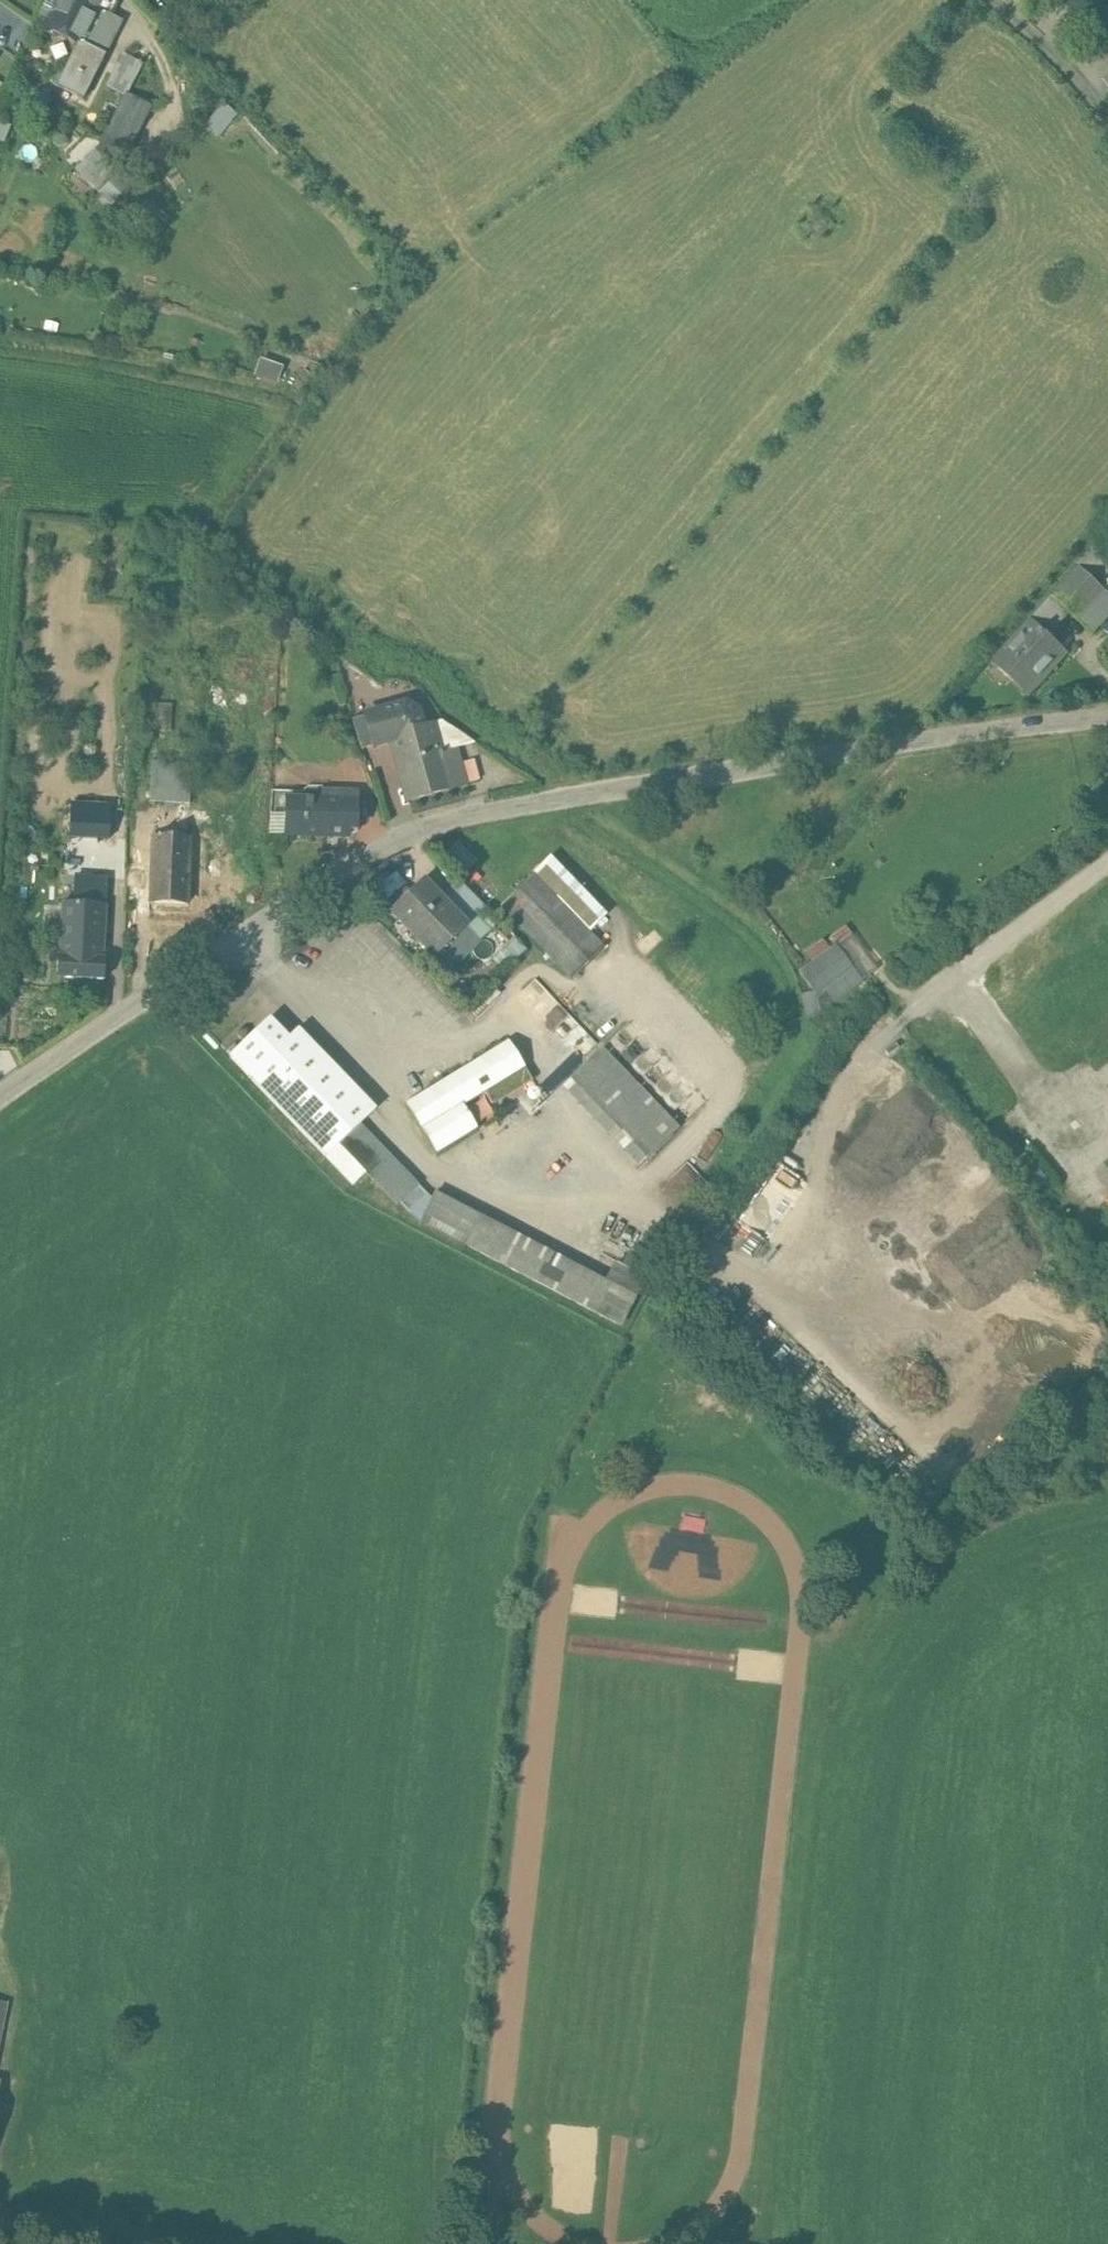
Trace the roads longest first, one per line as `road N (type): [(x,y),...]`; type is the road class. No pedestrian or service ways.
road 1 (residential): [(1107,716),(602,790),(426,826),(327,878),(0,1097)]
road 2 (residential): [(996,0),(1107,116)]

